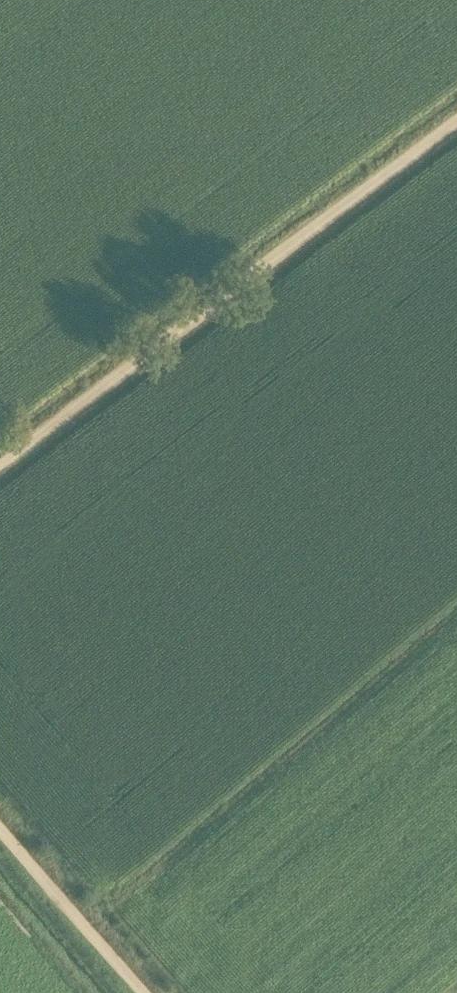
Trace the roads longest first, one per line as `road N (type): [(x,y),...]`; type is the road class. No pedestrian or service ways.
road 1 (track): [(0,469),(456,123)]
road 2 (track): [(0,825),(147,992)]

